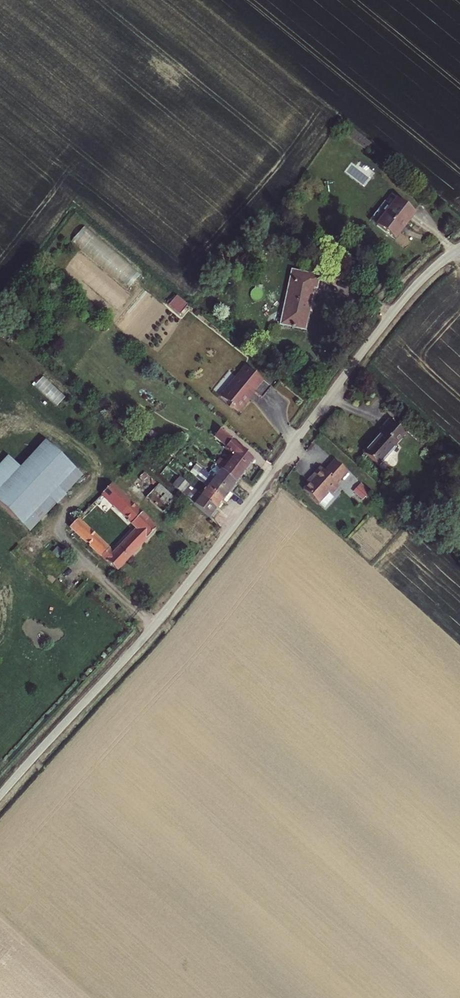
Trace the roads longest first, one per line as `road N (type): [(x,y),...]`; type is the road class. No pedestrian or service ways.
road 1 (unclassified): [(459,248),(407,295),(150,629),(0,795)]

